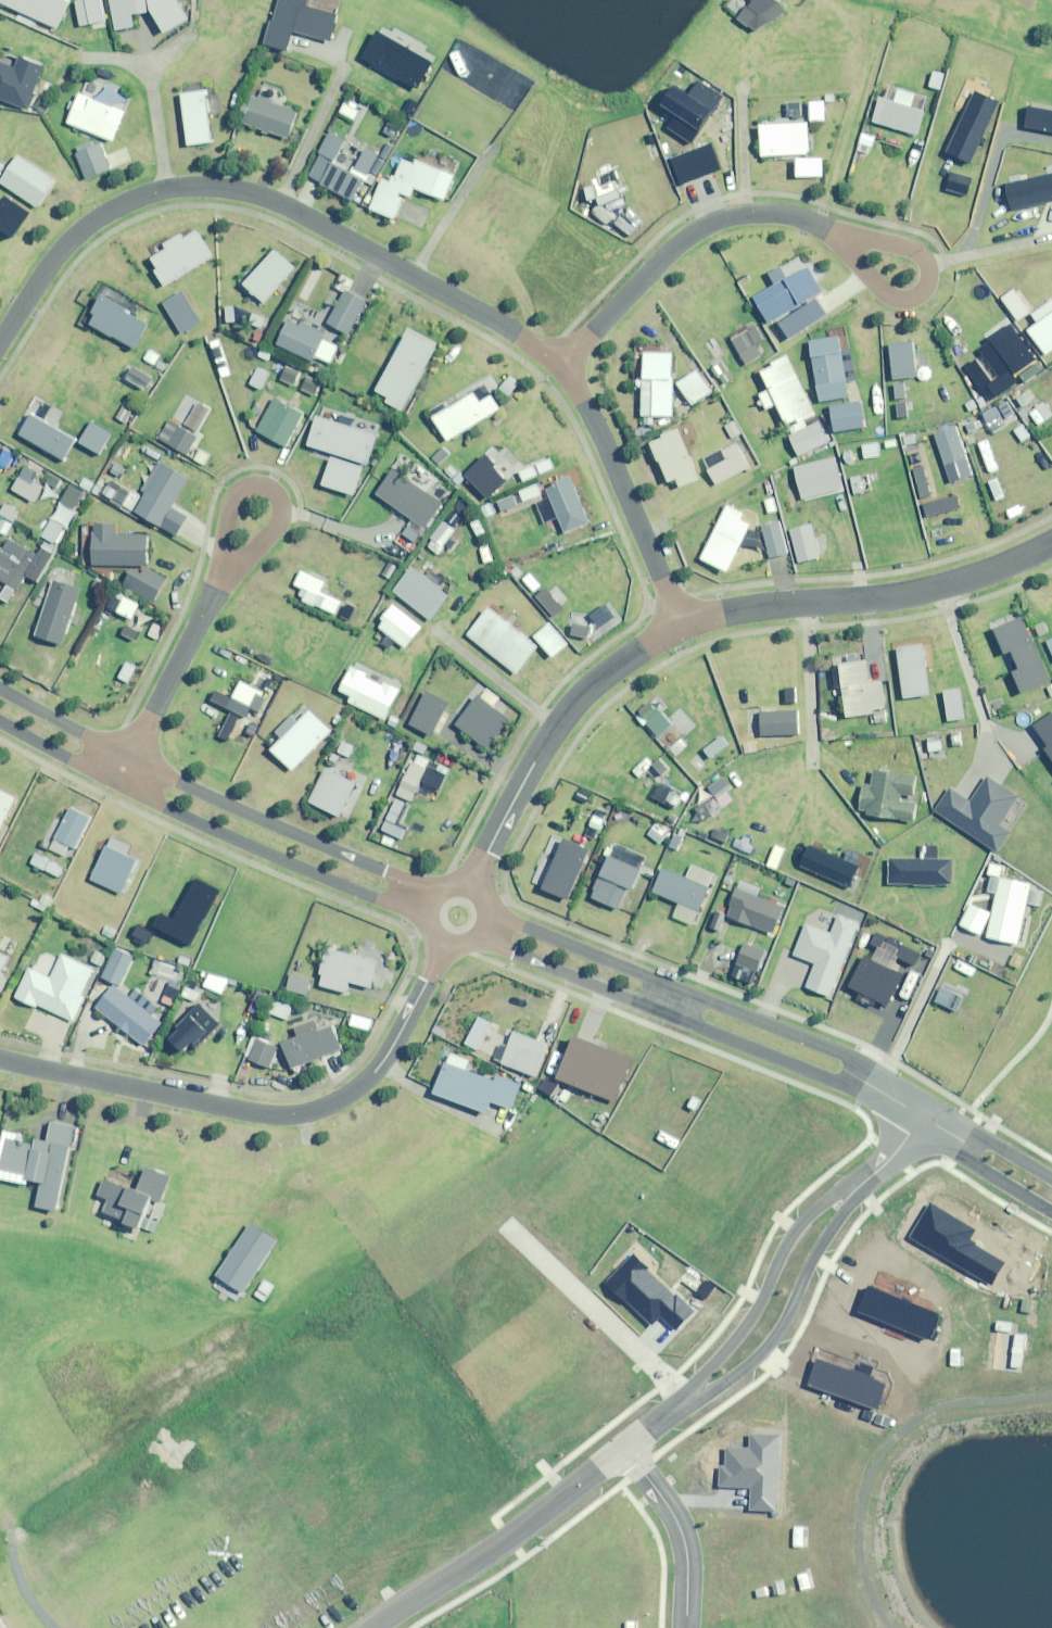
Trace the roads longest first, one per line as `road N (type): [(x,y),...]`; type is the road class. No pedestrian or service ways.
road 1 (residential): [(556,363),(278,204),(205,186),(121,204),(81,230),(0,342)]
road 2 (residential): [(0,1058),(258,1114),(319,1109),(374,1070),(444,944)]
road 3 (residential): [(679,625),(750,606),(935,585),(1051,539)]
road 4 (residential): [(922,1121),(888,1162),(804,1234),(786,1258),(757,1335),(688,1403)]
road 5 (residential): [(472,888),(522,781),(580,693),(679,625)]
road 6 (residential): [(427,921),(116,782)]
road 7 (residential): [(130,754),(436,894)]
road 8 (residential): [(556,363),(676,245),(728,214),(759,212),(830,232)]
road 9 (residential): [(627,1452),(384,1627)]
road 10 (residential): [(679,625),(589,411),(556,363)]
road 11 (residential): [(922,1121),(819,1055),(678,1003)]
road 12 (residential): [(688,1403),(513,1232)]
road 13 (residential): [(830,232),(910,250),(928,279),(913,295),(887,294),(840,245)]
road 14 (residential): [(678,1003),(636,1004),(476,941)]
road 15 (residential): [(488,913),(651,978),(678,1003)]
road 16 (residential): [(221,579),(274,531),(280,518),(272,492),(257,486),(234,493),(223,543)]
road 17 (residential): [(130,754),(221,579)]
road 18 (residential): [(627,1452),(678,1528),(688,1627)]
road 19 (residential): [(1051,1193),(922,1121)]
road 20 (residential): [(0,687),(130,754)]
road 21 (residential): [(116,782),(0,720)]

